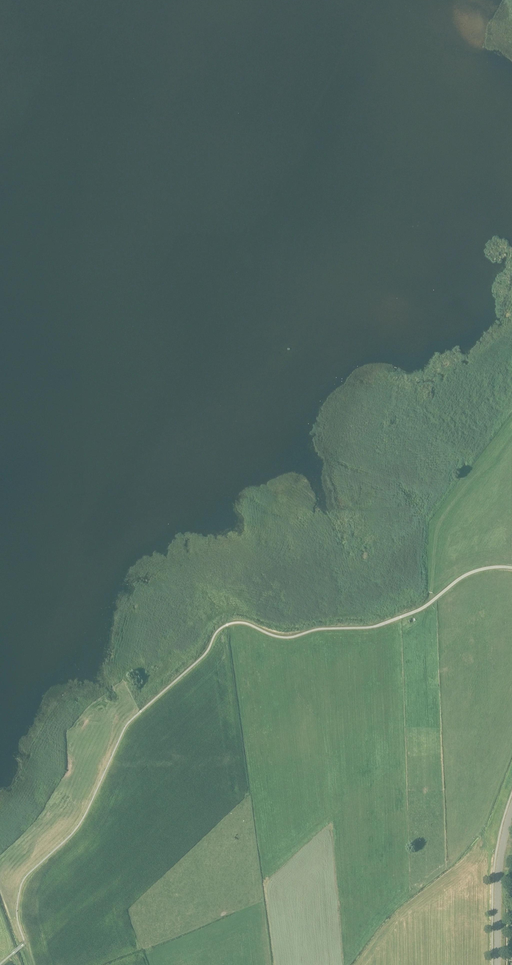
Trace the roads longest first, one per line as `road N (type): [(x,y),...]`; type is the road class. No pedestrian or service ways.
road 1 (tertiary): [(497,964),(499,871),(511,809)]

